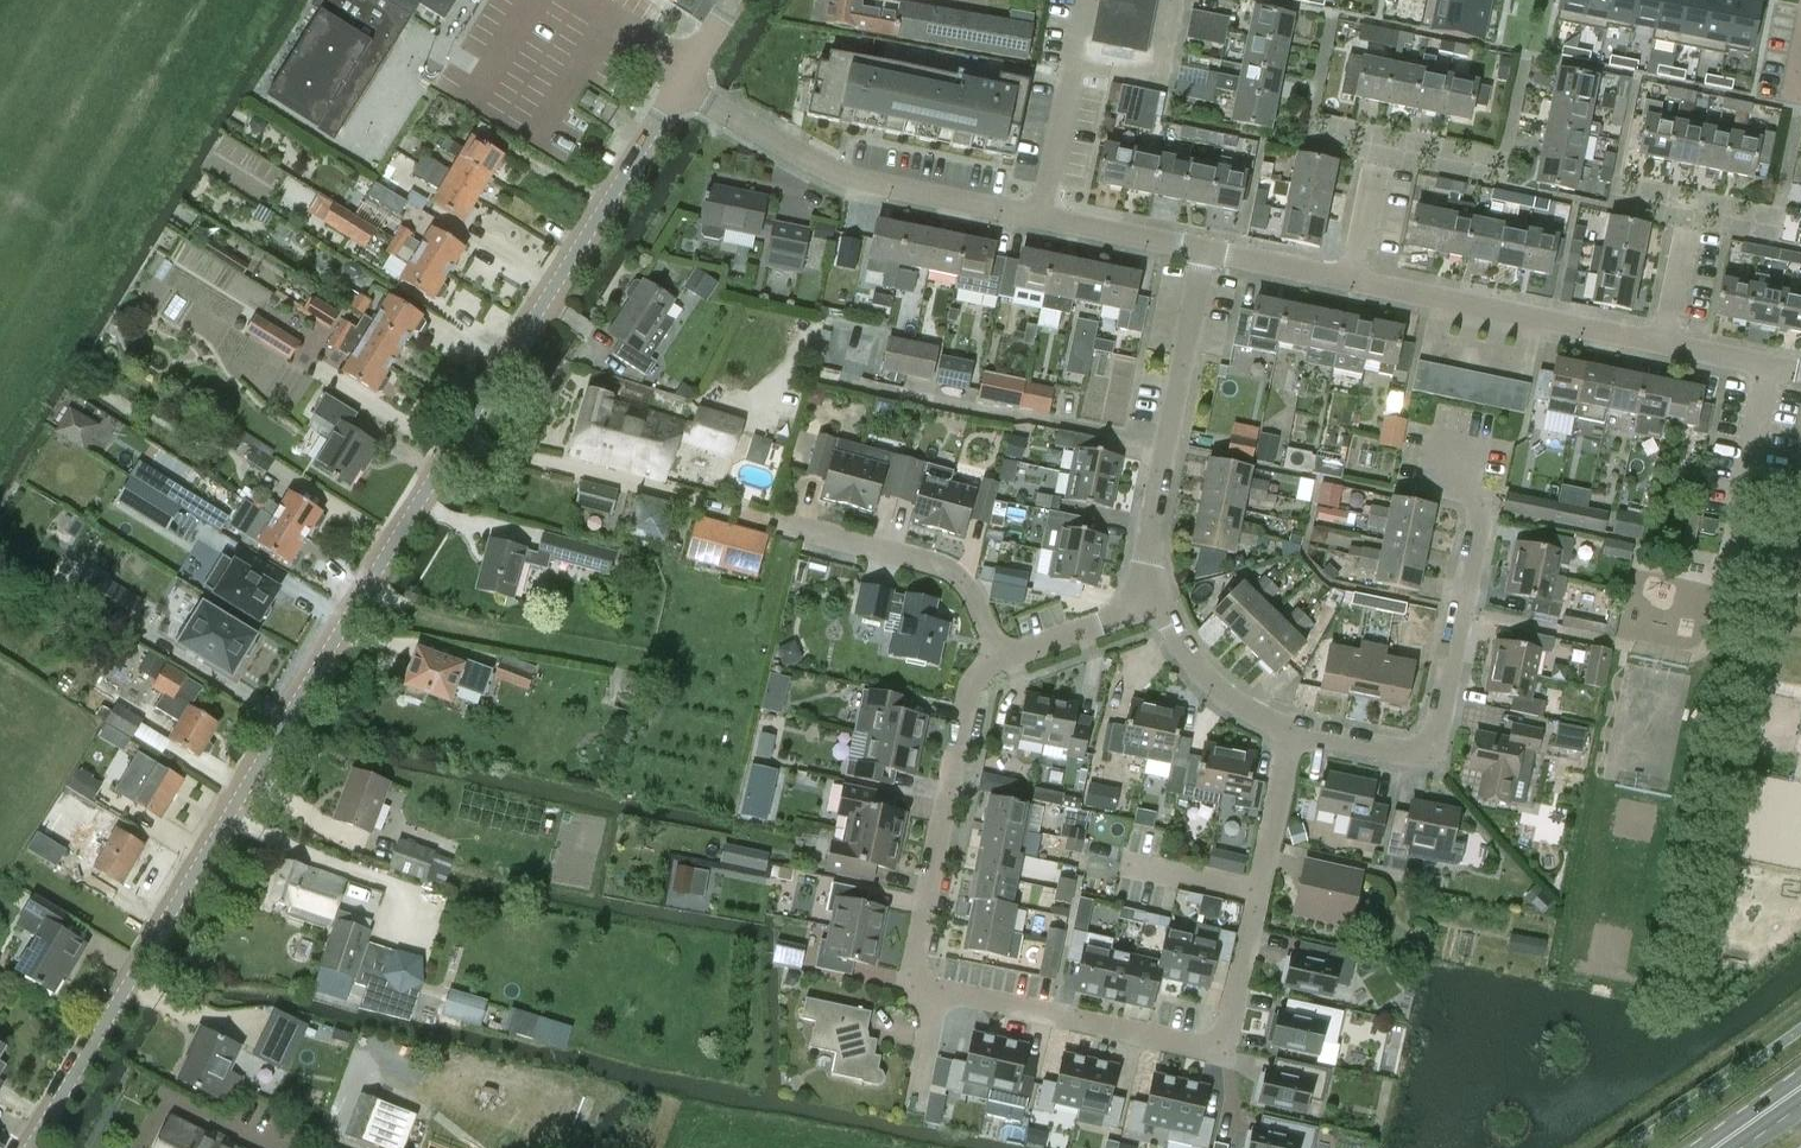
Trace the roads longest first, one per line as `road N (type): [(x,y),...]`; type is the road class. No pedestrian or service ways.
road 1 (tertiary): [(32,1147),(375,572),(681,86)]
road 2 (residential): [(1291,733),(1401,754),(1425,750),(1437,725),(1480,508),(1446,482),(1456,435)]
road 3 (residential): [(930,998),(963,994),(1219,1048),(1254,892)]
road 4 (residential): [(1040,217),(842,176),(681,86)]
road 5 (residential): [(930,998),(918,952),(966,696),(977,674),(1000,660)]
road 6 (residential): [(1204,251),(1149,549),(1155,602)]
road 7 (residential): [(1663,345),(1353,282)]
road 8 (residential): [(1000,660),(969,588),(953,574),(784,524)]
road 9 (residential): [(1040,217),(1083,0)]
road 10 (residential): [(1155,602),(1220,696),(1291,733)]
road 11 (residential): [(1204,251),(1040,217)]
road 12 (residential): [(1000,660),(1155,602)]
road 13 (residential): [(1254,892),(1291,733)]
road 14 (residential): [(1353,282),(1204,251)]
road 15 (residential): [(1800,373),(1663,345)]
road 16 (residential): [(1254,892),(1124,865)]
road 17 (residential): [(582,0),(692,69)]

